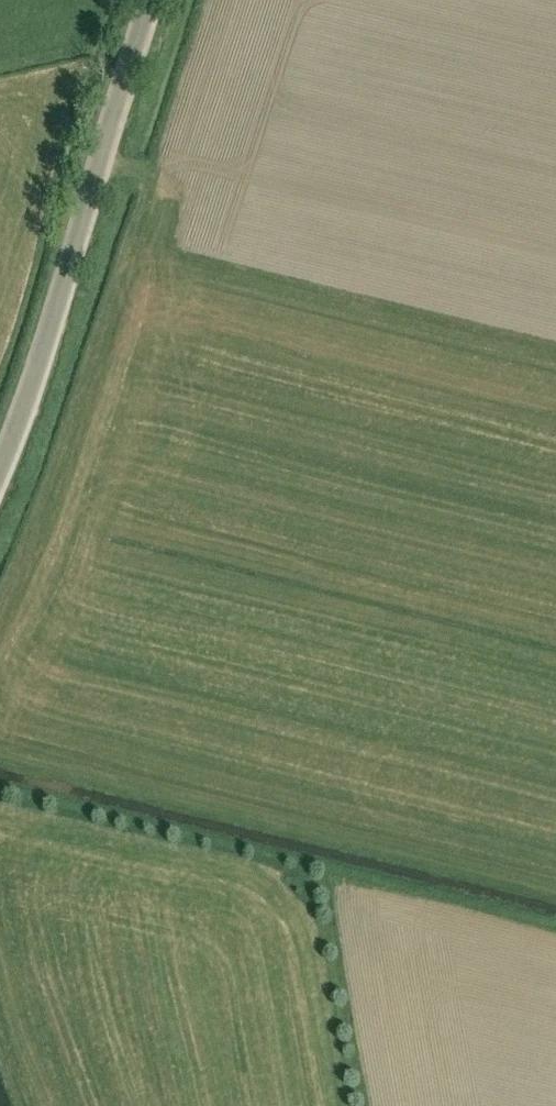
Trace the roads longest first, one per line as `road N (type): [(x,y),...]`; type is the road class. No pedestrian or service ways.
road 1 (tertiary): [(0,465),(156,0)]

